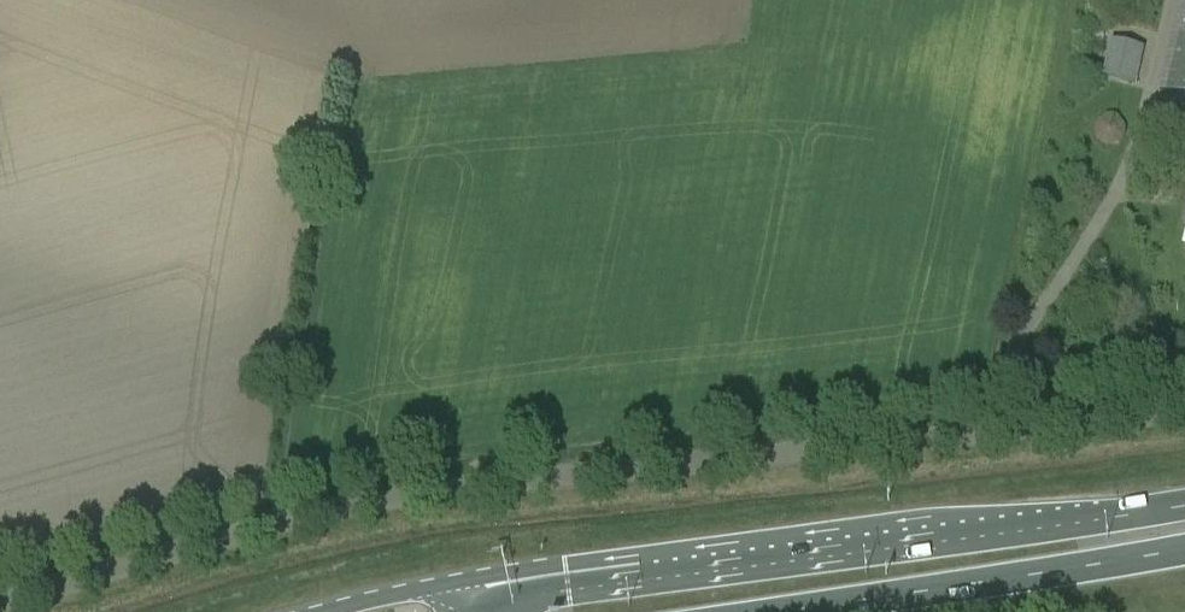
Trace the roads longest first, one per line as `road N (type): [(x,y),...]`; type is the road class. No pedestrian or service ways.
road 1 (unclassified): [(1184,403),(446,483),(286,517),(0,597)]
road 2 (primary): [(1184,505),(483,582)]
road 3 (primary): [(780,611),(1184,549)]
road 4 (secondary): [(483,582),(328,611)]

